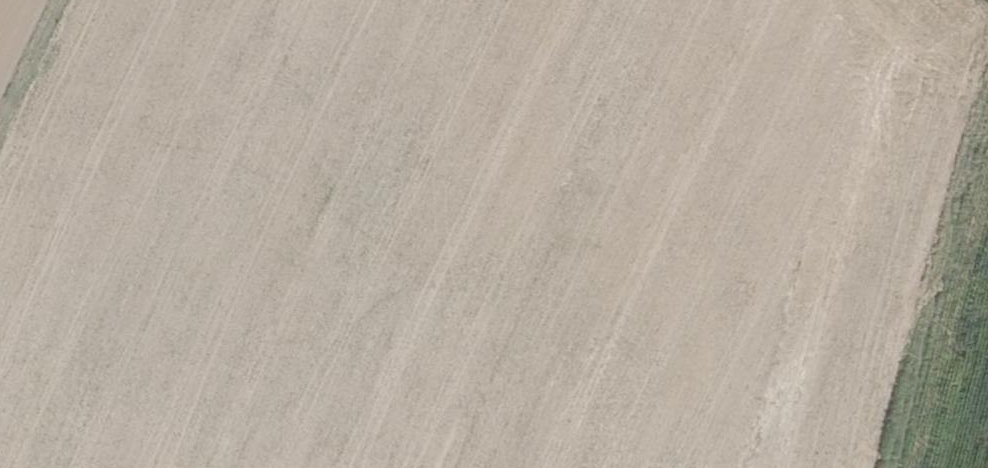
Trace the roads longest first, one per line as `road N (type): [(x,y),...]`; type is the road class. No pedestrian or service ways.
road 1 (track): [(892,467),(987,2)]
road 2 (track): [(62,0),(0,138)]

